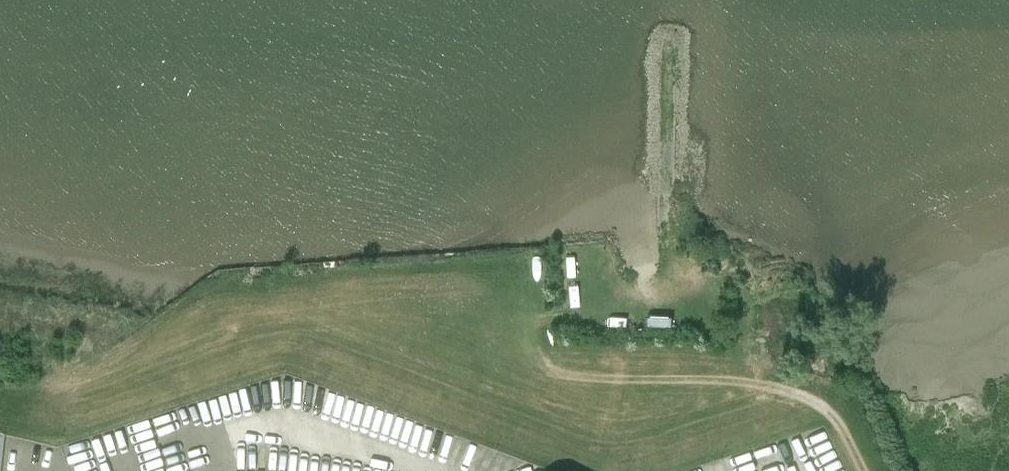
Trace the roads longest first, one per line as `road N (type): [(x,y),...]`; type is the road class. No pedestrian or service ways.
road 1 (track): [(554,370),(751,383),(818,402),(843,421),(866,470)]

